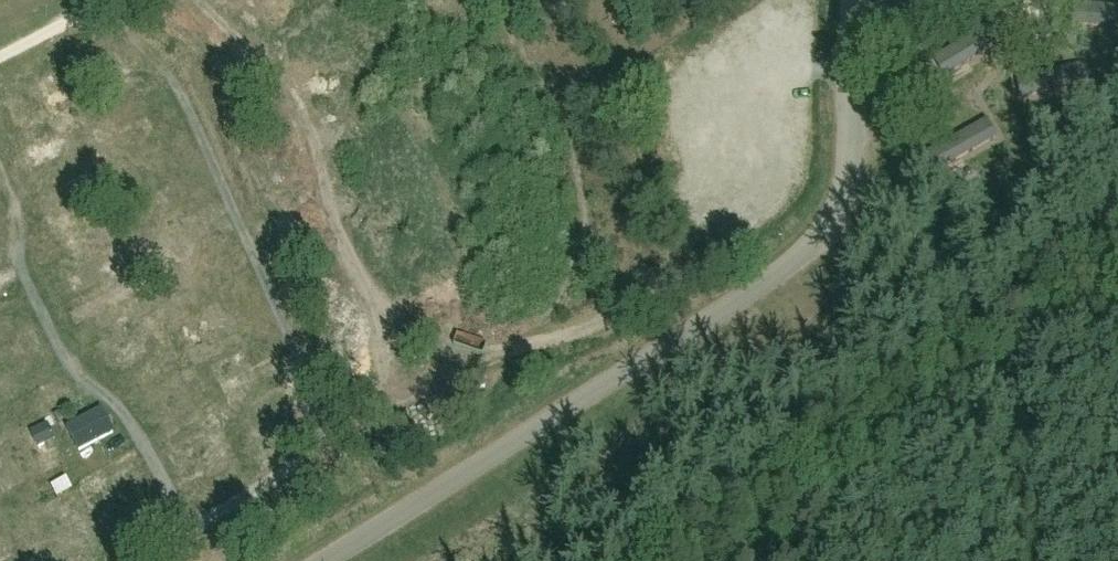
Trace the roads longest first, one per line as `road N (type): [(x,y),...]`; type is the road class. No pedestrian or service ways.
road 1 (residential): [(331,560),(694,343),(841,236),(857,177),(861,0)]
road 2 (track): [(739,560),(838,490)]

